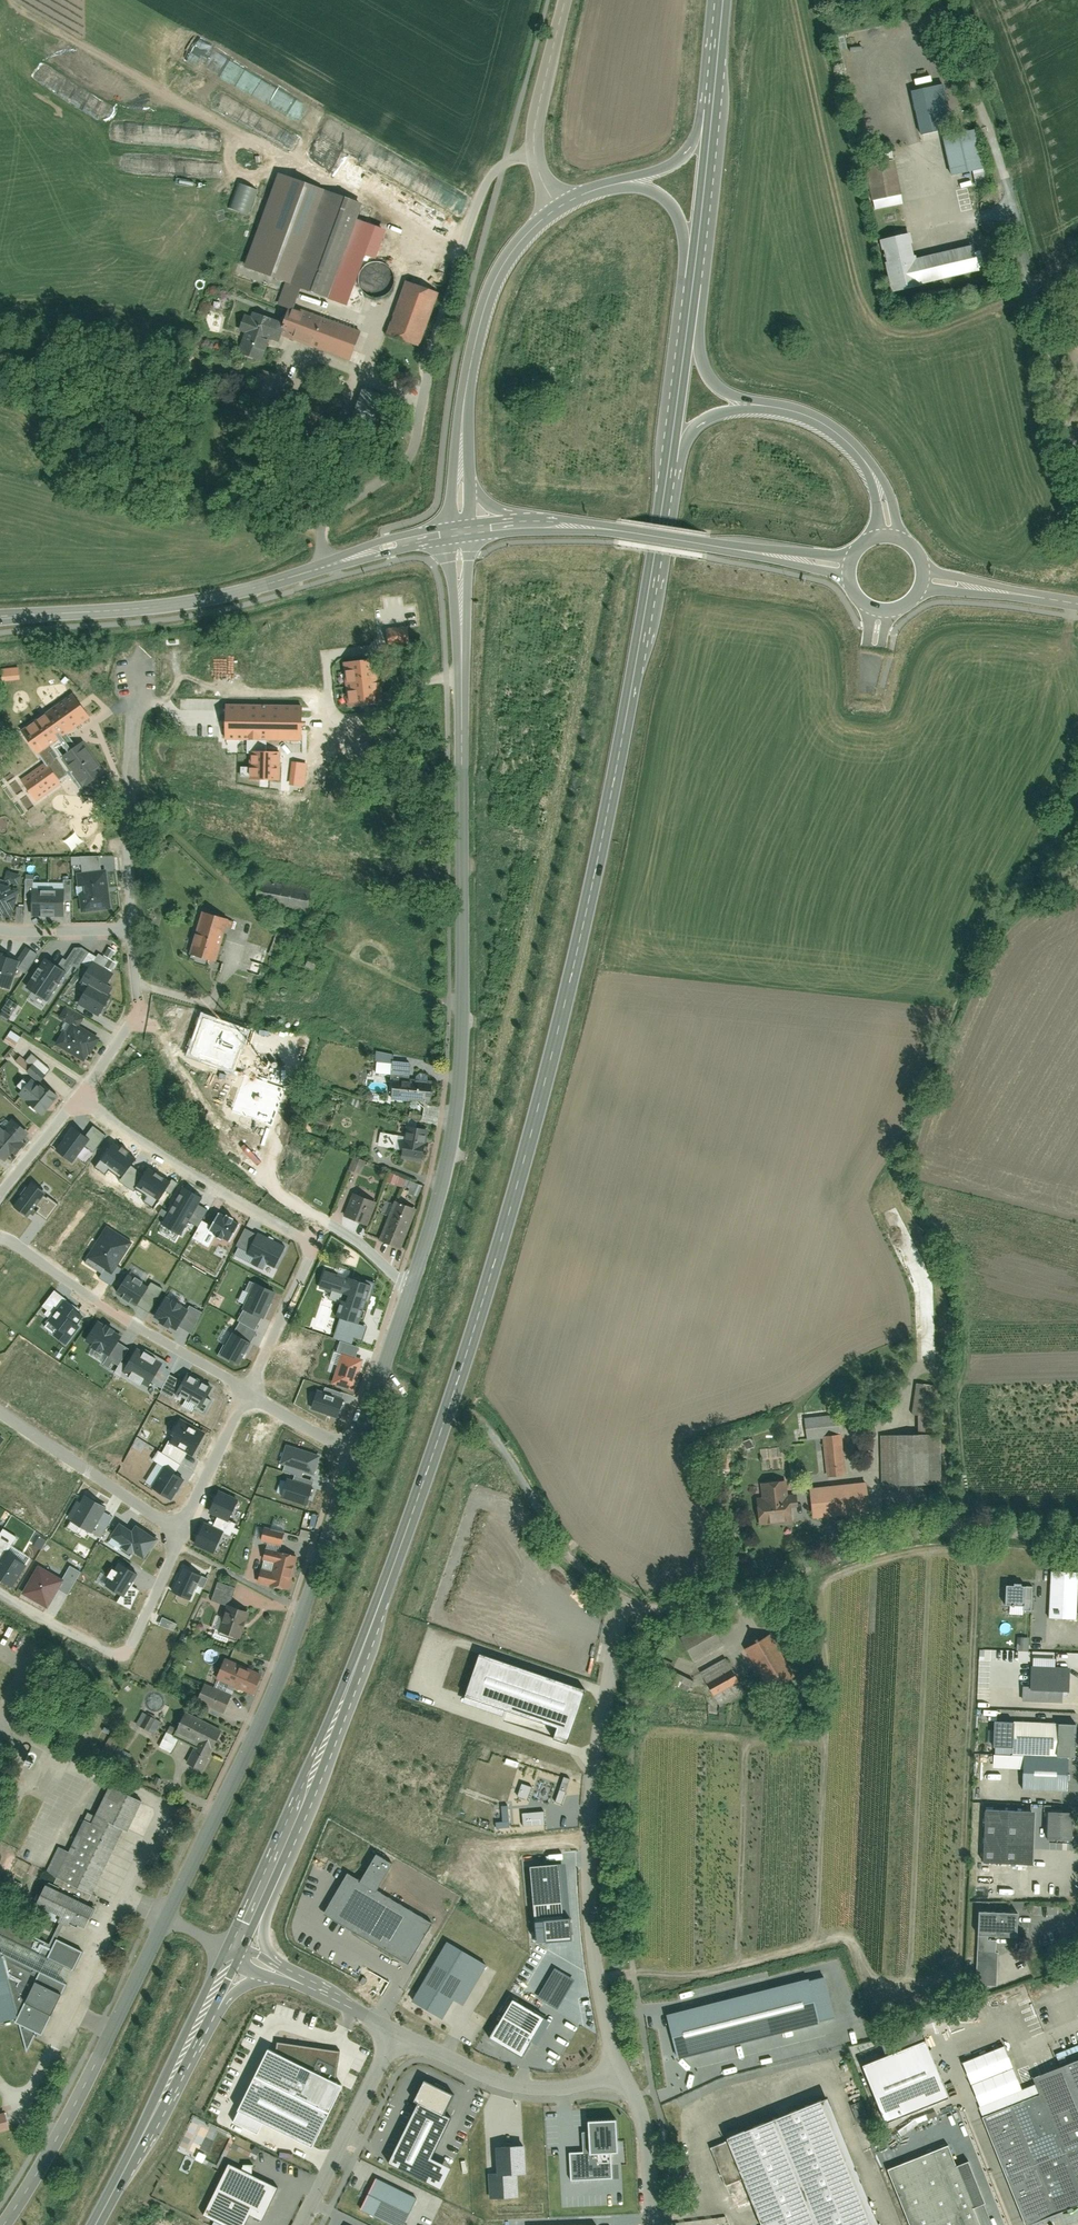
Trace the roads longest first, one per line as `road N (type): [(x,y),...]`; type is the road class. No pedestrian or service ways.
road 1 (primary): [(275,1861),(382,1598),(520,1173),(582,931),(666,485)]
road 2 (residential): [(356,1451),(266,1709),(35,2175)]
road 3 (residential): [(412,1284),(439,1195),(460,1082),(460,531)]
road 4 (residential): [(628,1604),(598,1738),(589,1835),(597,1969),(619,2069)]
road 5 (tertiary): [(0,613),(191,595),(460,531)]
road 6 (unclassified): [(944,0),(1077,444)]
road 7 (residential): [(628,1604),(677,1606),(733,1592),(917,1531),(1077,1533)]
road 8 (tertiary): [(460,531),(554,528),(850,571)]
road 9 (tertiary): [(460,531),(461,427),(485,302),(521,240),(558,207)]
road 10 (residential): [(245,1393),(0,1237)]
road 11 (residential): [(181,1533),(122,1661),(0,1593)]
road 12 (residential): [(314,1245),(125,1134),(81,1099)]
road 13 (primary): [(95,2224),(205,2007)]
road 14 (residential): [(121,688),(130,735),(133,929)]
road 15 (residential): [(619,2069),(579,2085),(525,2086),(398,2032)]
road 16 (residential): [(0,1411),(181,1533)]
road 17 (unclassified): [(566,0),(534,137),(541,177),(558,207)]
road 18 (residential): [(301,2224),(398,2032)]
road 19 (primary): [(751,404),(807,414),(857,451),(883,494),(888,539)]
road 20 (primary): [(666,485),(691,308)]
road 21 (residential): [(412,1284),(356,1451)]
road 22 (primary): [(694,283),(710,115)]
road 23 (residential): [(314,1245),(245,1393)]
road 24 (residential): [(619,2069),(645,2128),(652,2224)]
road 25 (residential): [(181,1533),(245,1393)]
road 26 (unclassified): [(925,582),(1077,603)]
road 27 (residential): [(0,930),(133,929)]
road 28 (primary): [(628,180),(677,214),(694,283)]
road 29 (residential): [(398,2032),(283,1972)]
road 30 (residential): [(81,1099),(0,1195)]
road 31 (residential): [(245,1393),(356,1451)]
road 32 (primary): [(666,485),(691,432),(751,404)]
road 33 (primary): [(751,404),(711,378),(691,308)]

